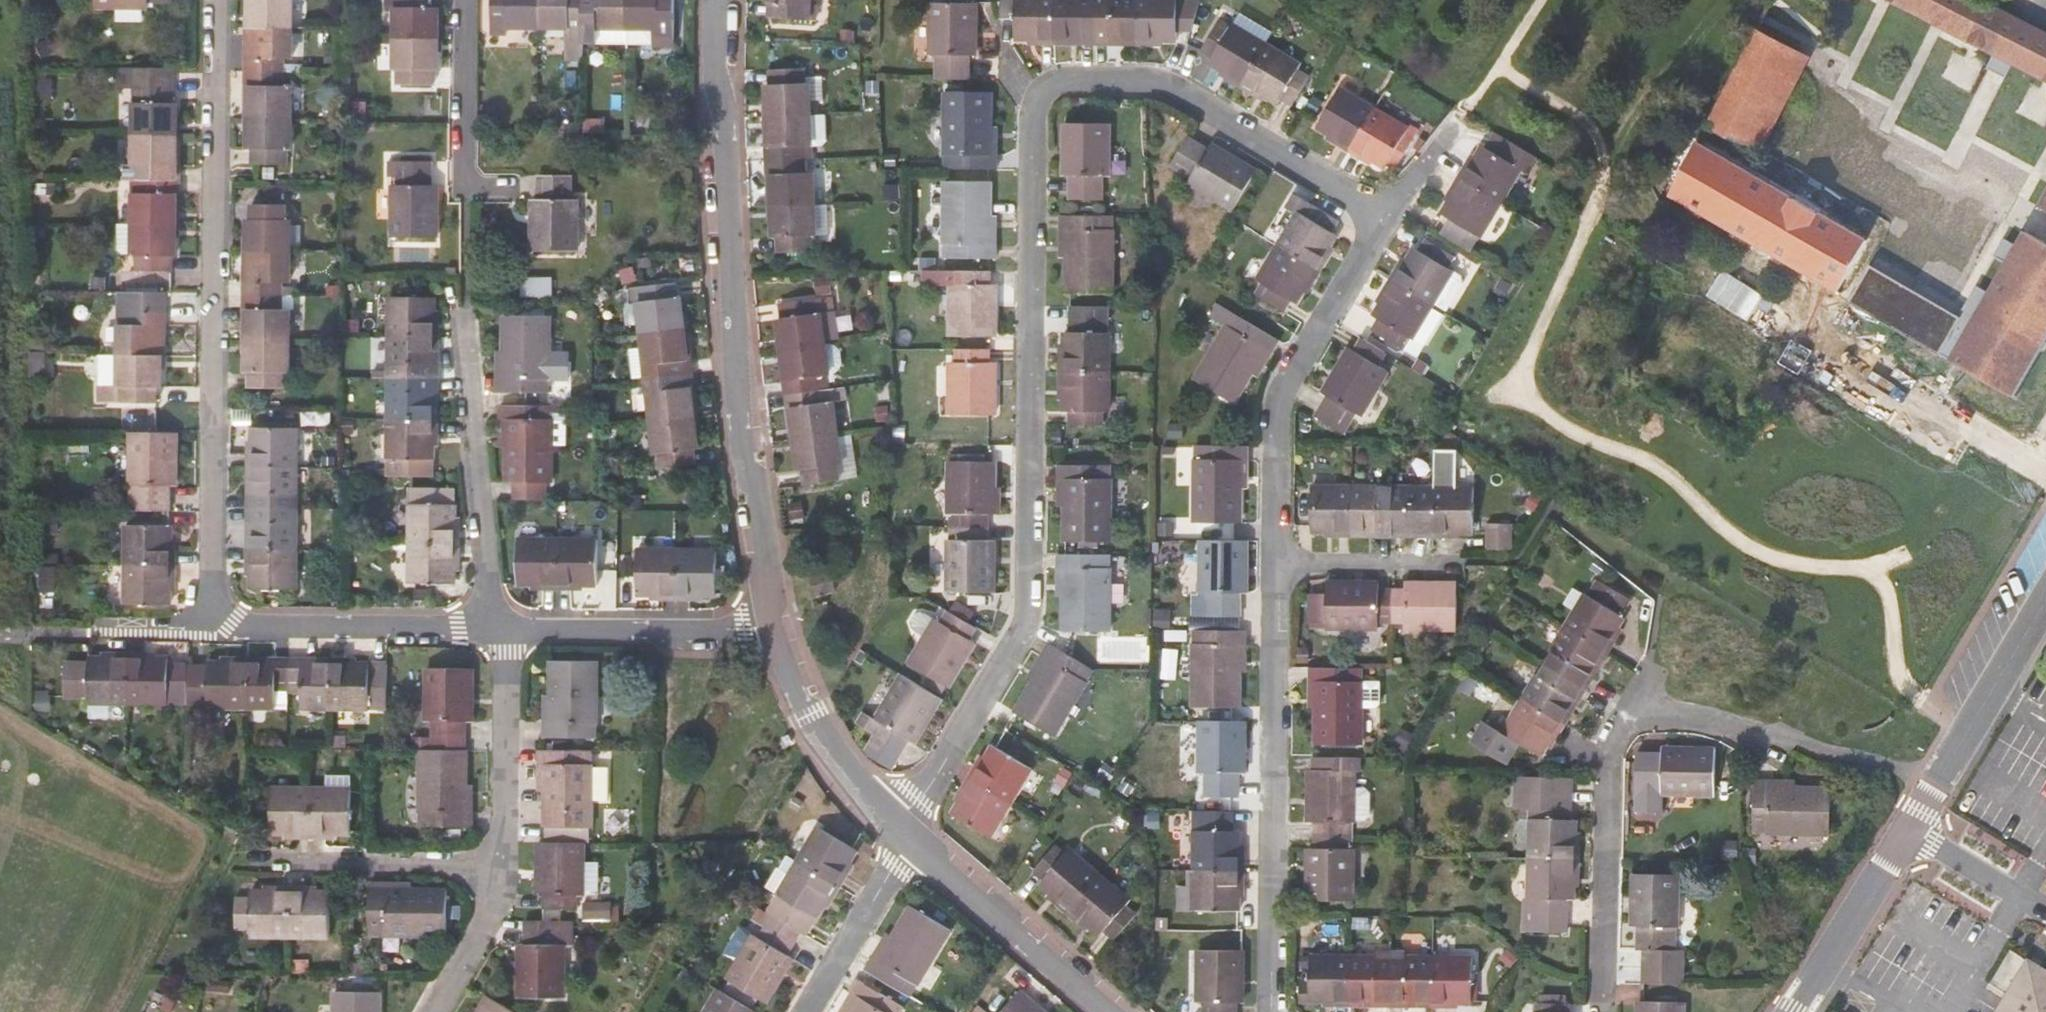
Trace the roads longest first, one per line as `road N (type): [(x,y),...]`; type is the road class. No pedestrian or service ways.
road 1 (residential): [(1380,217),(1151,84),(1054,80),(1033,92),(1024,601),(1011,642),(909,798),(899,833)]
road 2 (residential): [(770,634),(729,305),(718,0)]
road 3 (residential): [(205,631),(214,0)]
road 4 (residential): [(1597,1011),(1601,746),(1625,716),(1644,709),(1937,779)]
road 5 (residential): [(1265,1011),(1269,561)]
road 6 (residential): [(1269,561),(1270,415),(1281,375),(1380,217)]
road 7 (residential): [(462,329),(496,629)]
road 8 (residential): [(205,631),(496,629)]
road 9 (residential): [(1113,1011),(899,833)]
road 10 (residential): [(496,629),(770,634)]
road 11 (residential): [(500,863),(252,862)]
road 12 (residential): [(899,833),(835,770),(770,634)]
road 13 (residential): [(496,629),(504,732),(500,863)]
road 14 (residential): [(466,0),(463,187),(505,188)]
road 15 (residential): [(1904,834),(1789,1011)]
road 16 (residential): [(2045,600),(1937,779)]
road 17 (residential): [(800,1011),(890,864),(899,833)]
road 18 (residential): [(1269,561),(1456,565)]
road 19 (residential): [(500,863),(483,927),(433,1011)]
road 20 (residential): [(2045,917),(1904,834)]
road 21 (residential): [(79,634),(205,631)]

